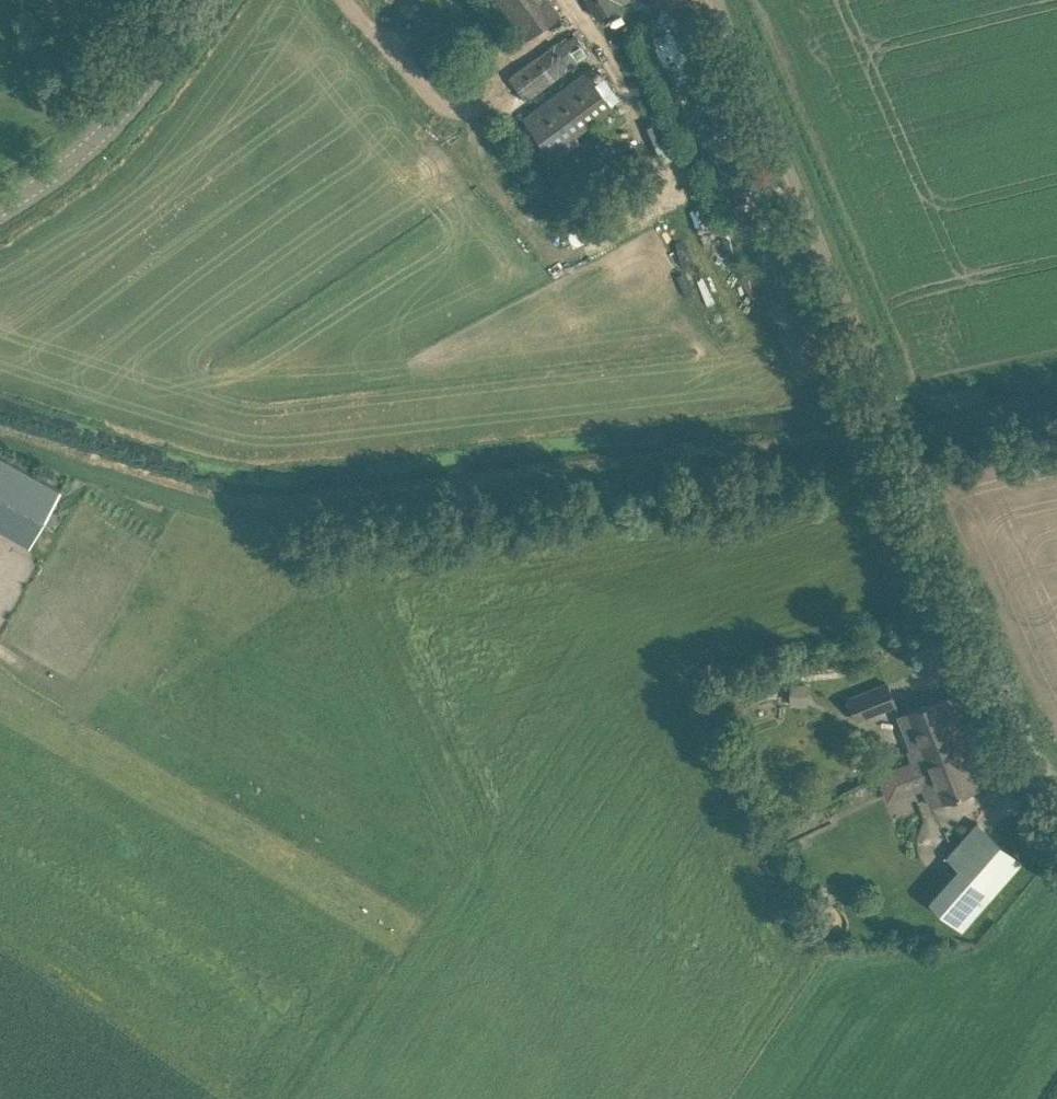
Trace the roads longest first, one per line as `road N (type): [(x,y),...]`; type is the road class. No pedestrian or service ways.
road 1 (unclassified): [(1056,775),(1011,701),(870,356),(705,0)]
road 2 (tertiary): [(0,194),(131,93),(203,0)]

